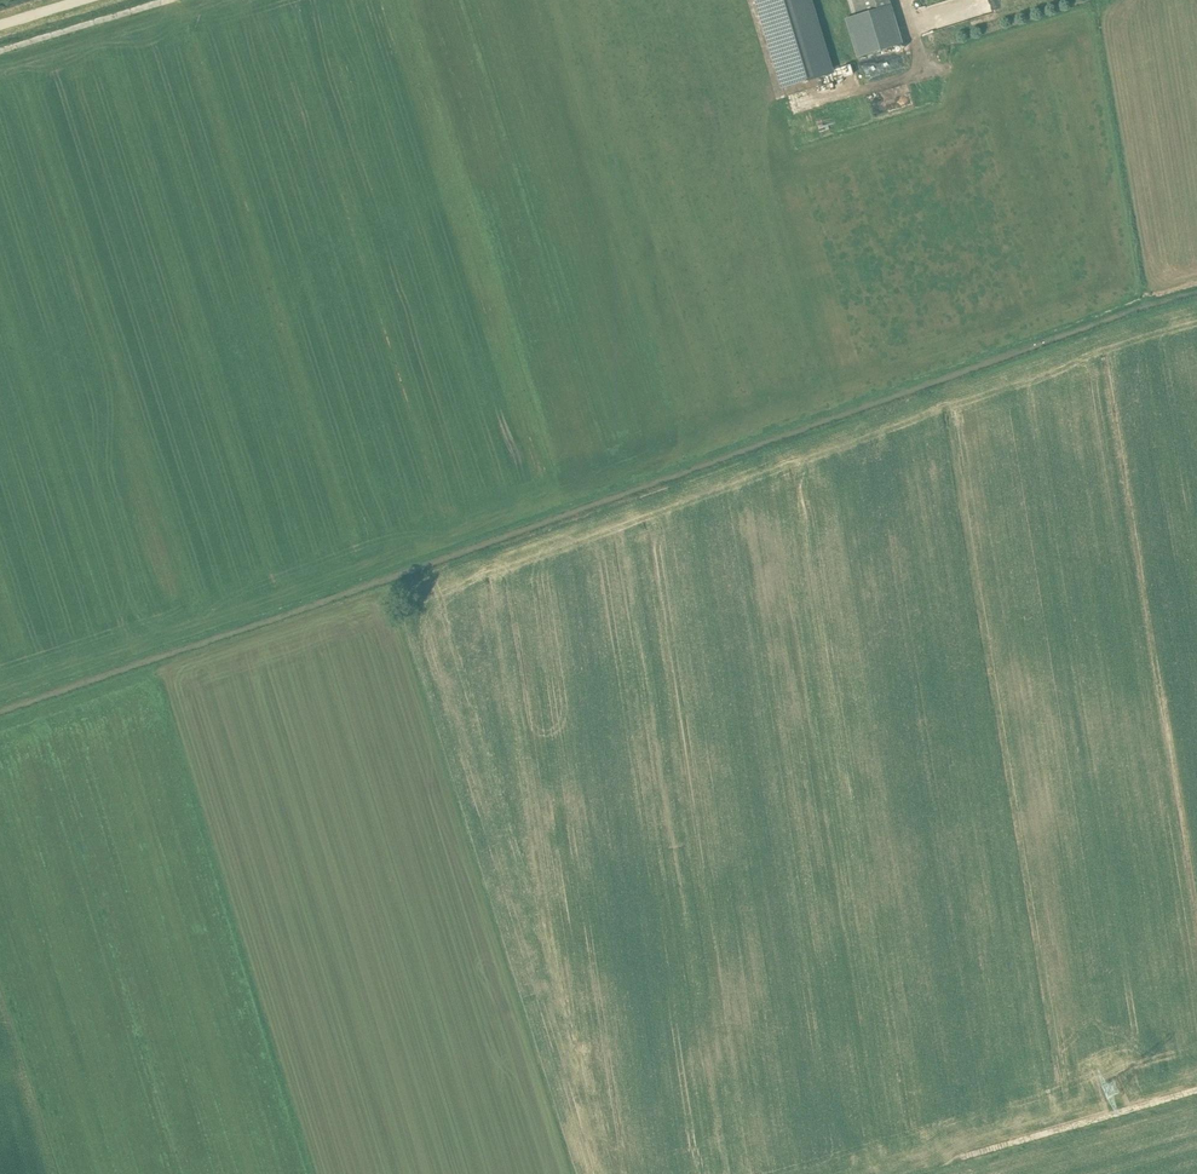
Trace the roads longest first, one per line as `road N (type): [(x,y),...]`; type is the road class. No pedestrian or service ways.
road 1 (track): [(1196,1088),(900,1173)]

